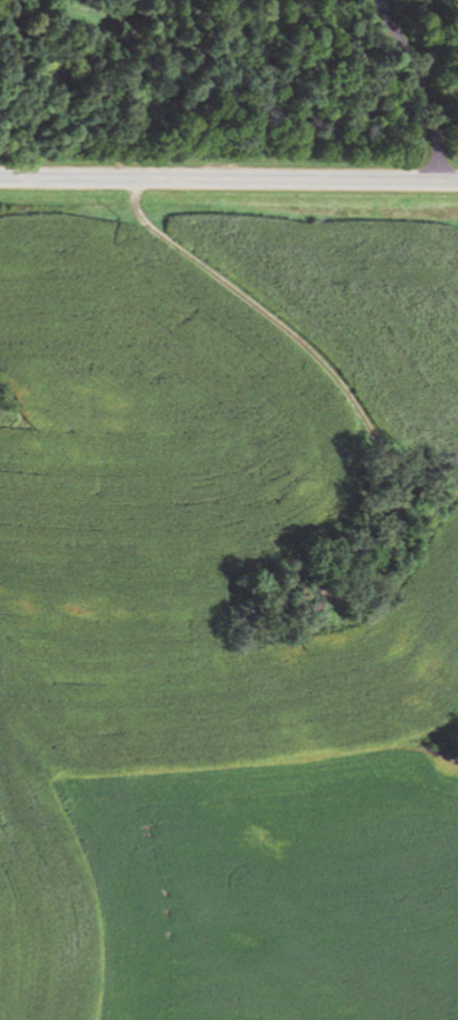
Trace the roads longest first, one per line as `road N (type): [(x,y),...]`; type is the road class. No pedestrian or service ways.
road 1 (secondary): [(457,181),(0,178)]

